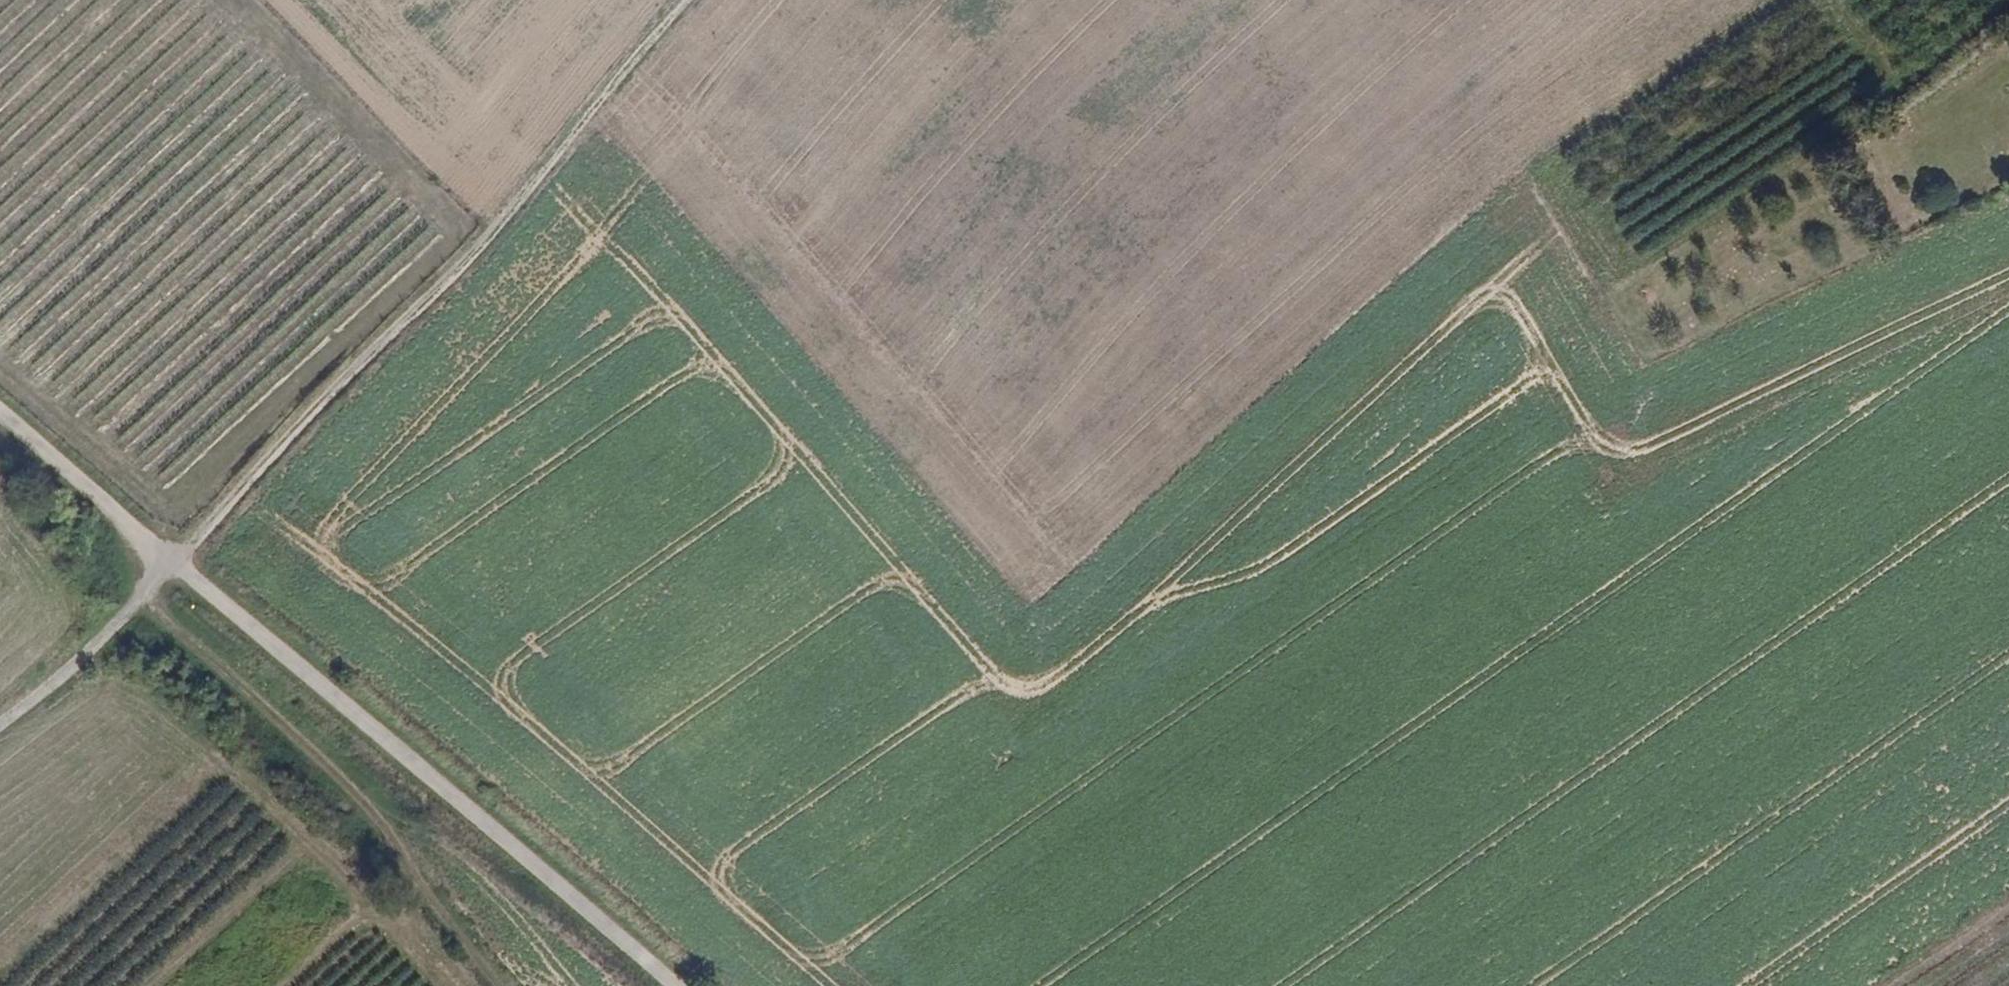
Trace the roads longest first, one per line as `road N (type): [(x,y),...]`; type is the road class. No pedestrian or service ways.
road 1 (track): [(695,0),(499,229),(167,559)]
road 2 (track): [(675,985),(167,559)]
road 3 (track): [(146,592),(189,643),(322,755),(507,985)]
road 4 (track): [(167,559),(0,414)]
road 5 (track): [(146,592),(0,722)]

